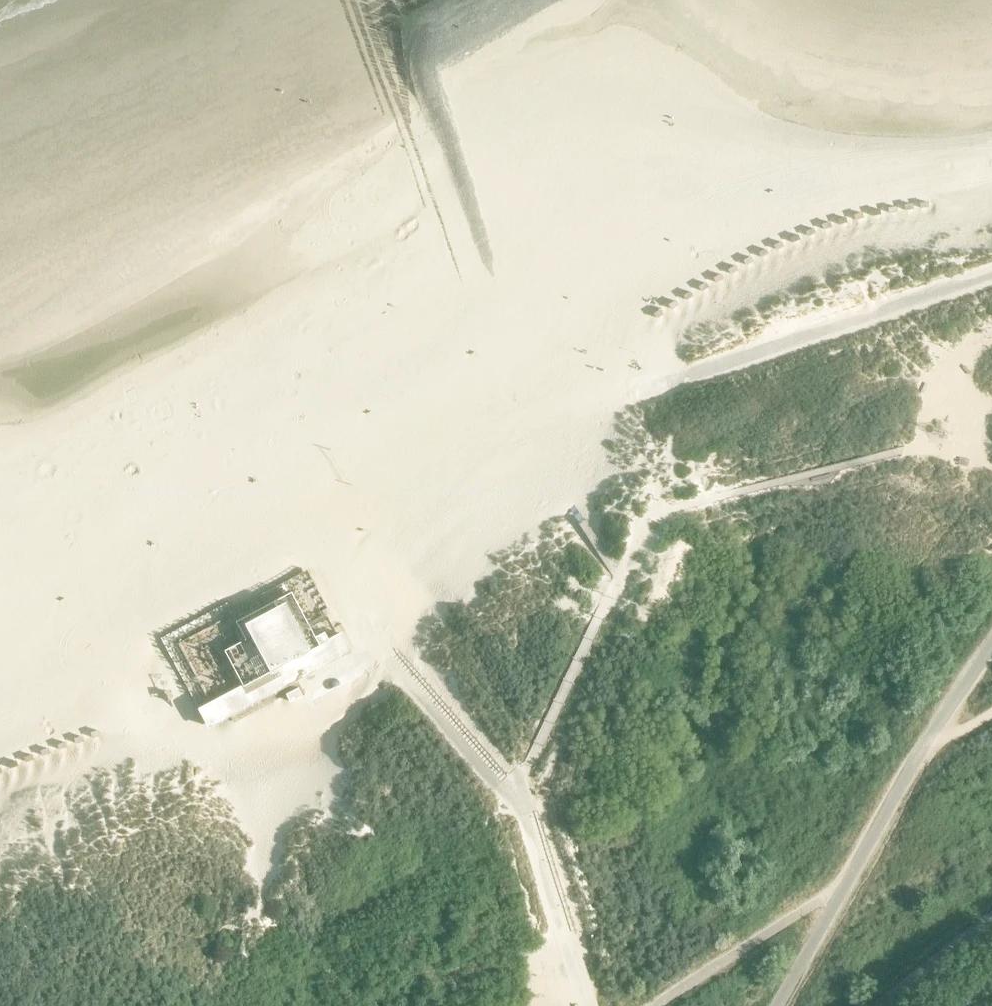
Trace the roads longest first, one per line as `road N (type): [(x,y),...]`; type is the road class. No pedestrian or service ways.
road 1 (track): [(685,378),(991,278)]
road 2 (track): [(776,1005),(837,899)]

